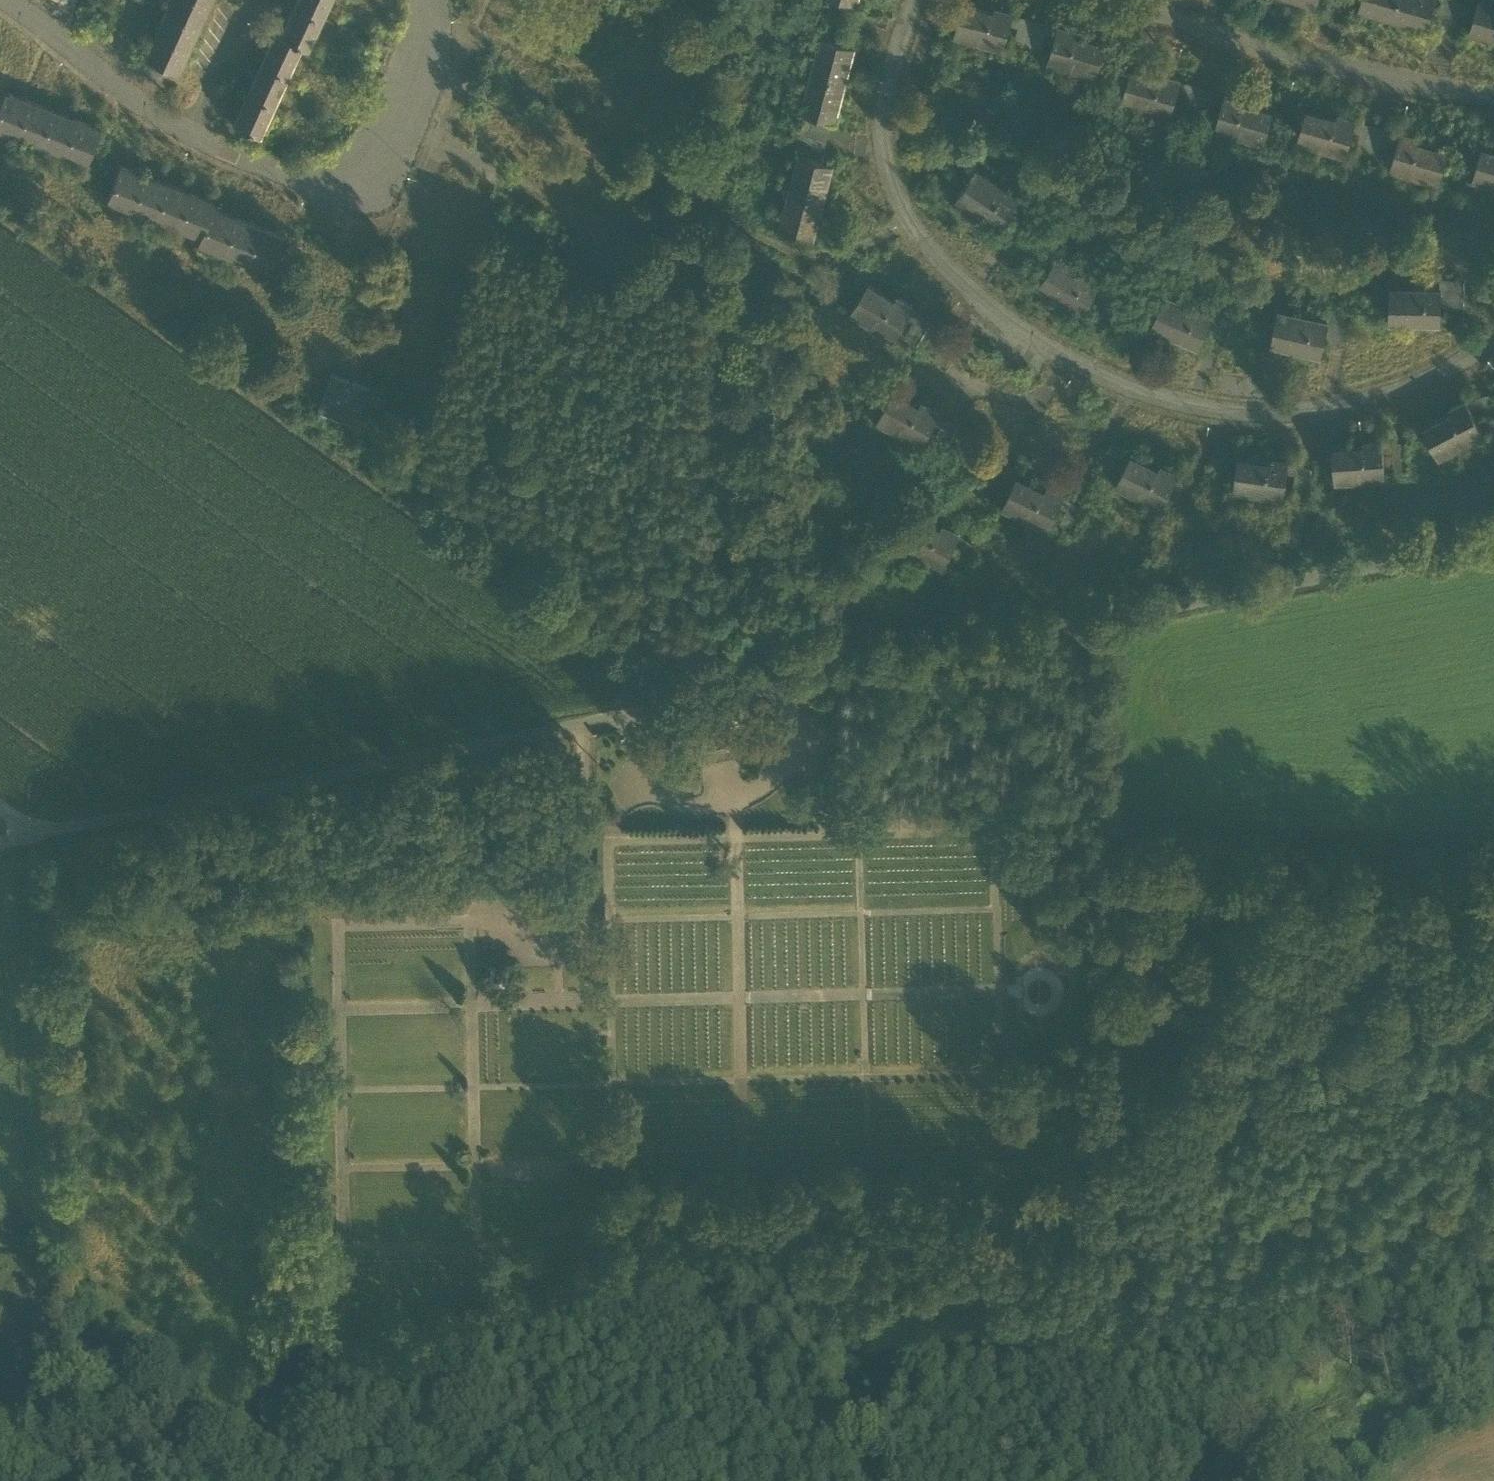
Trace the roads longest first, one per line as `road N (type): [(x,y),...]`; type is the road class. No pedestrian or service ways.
road 1 (unclassified): [(1493,539),(28,835)]
road 2 (track): [(30,1444),(211,1404),(319,1365),(564,1272),(626,1220),(1043,1222),(1091,1199)]
road 3 (track): [(0,1452),(30,1444),(28,835)]
road 4 (track): [(787,684),(791,735),(783,764),(769,783),(734,802),(690,806),(658,792),(638,758),(629,715)]
road 5 (track): [(587,723),(587,889)]

